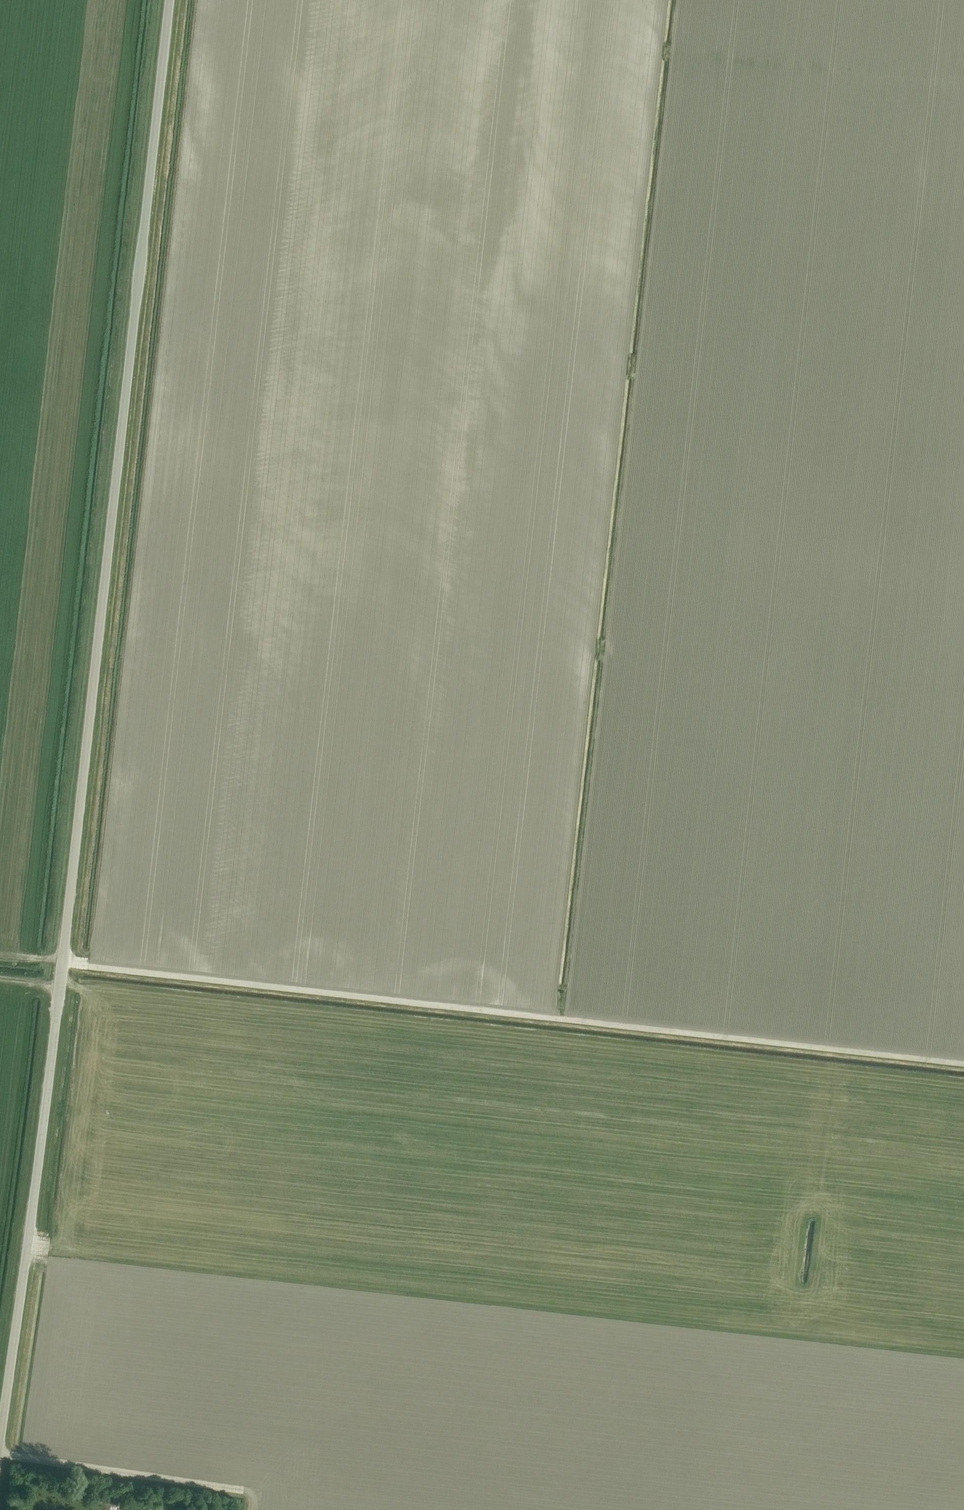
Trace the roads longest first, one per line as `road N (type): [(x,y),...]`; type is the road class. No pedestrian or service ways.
road 1 (unclassified): [(0,1432),(166,0)]

